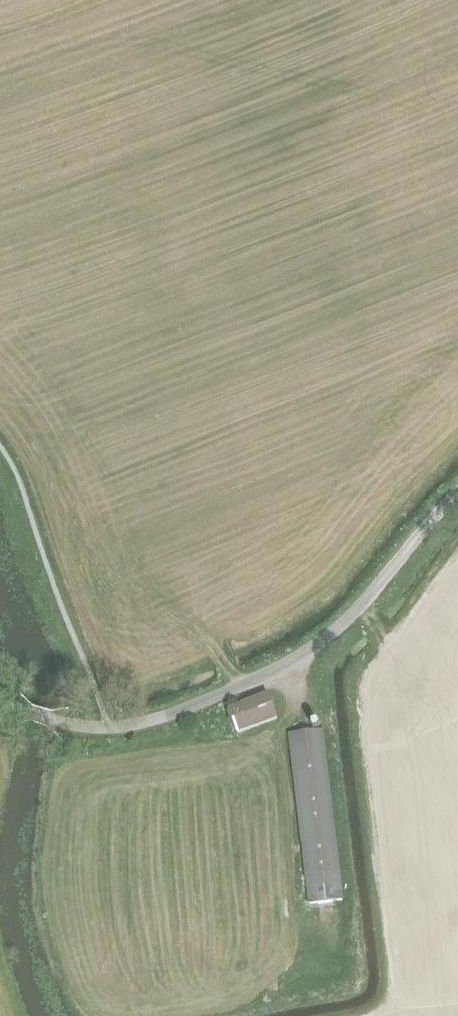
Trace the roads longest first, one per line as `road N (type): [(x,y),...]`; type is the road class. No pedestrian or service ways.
road 1 (unclassified): [(52,720),(87,727),(146,722),(294,661),(344,622),(457,494)]

